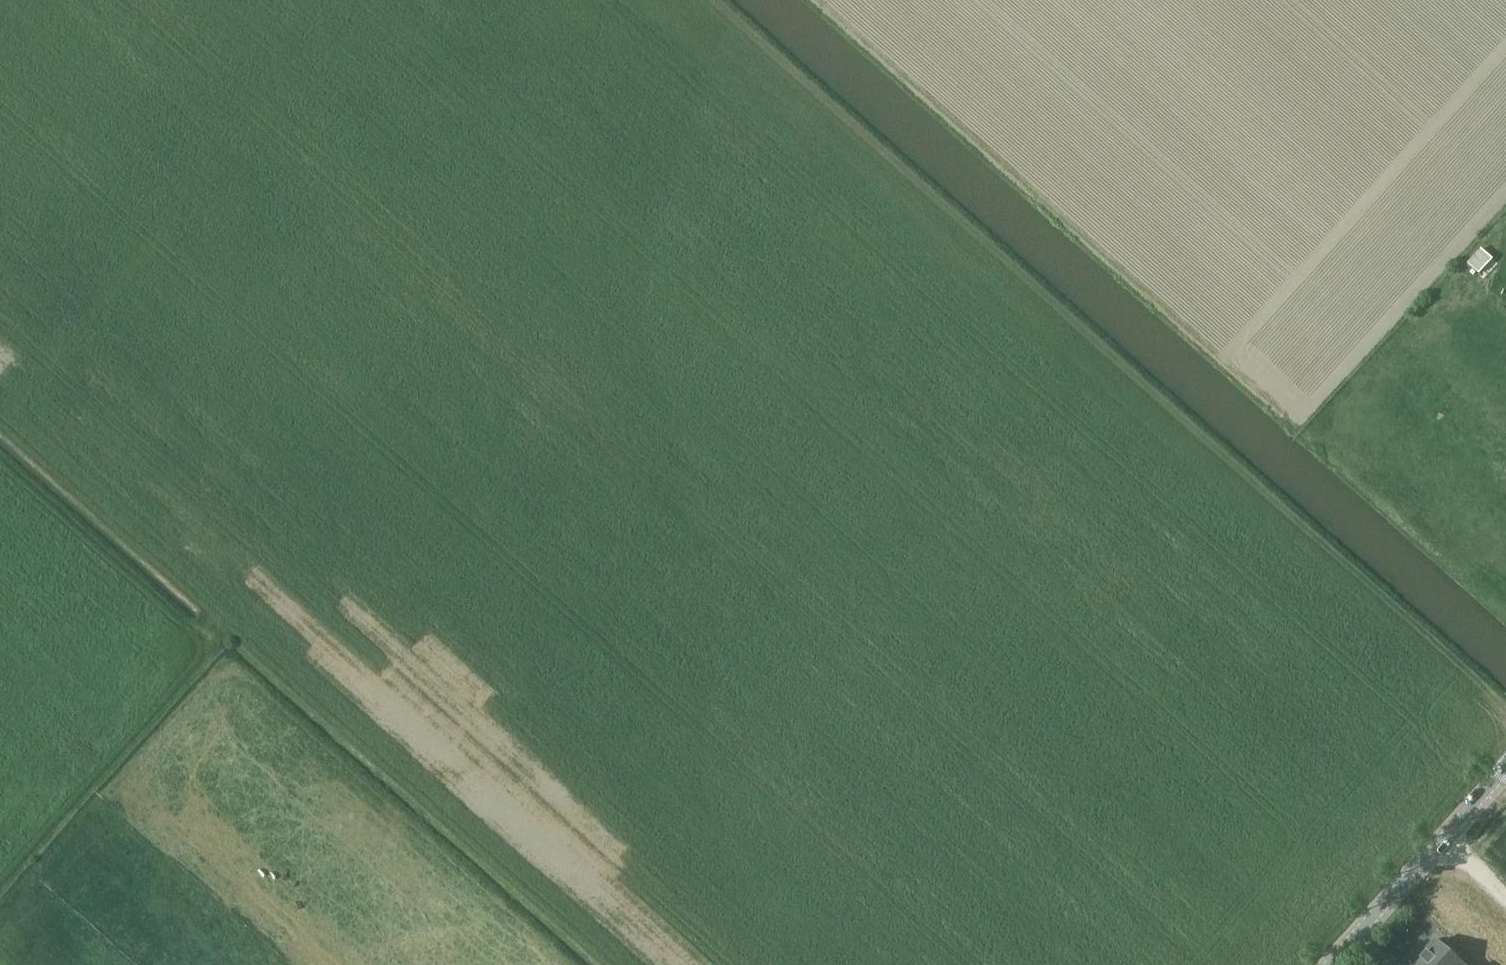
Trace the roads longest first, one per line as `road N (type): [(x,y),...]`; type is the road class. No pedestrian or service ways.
road 1 (unclassified): [(1329,964),(1505,768)]

